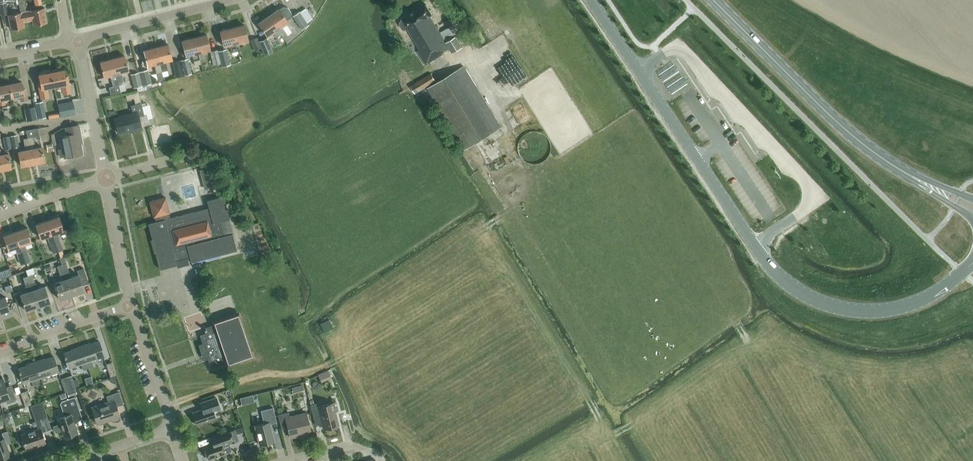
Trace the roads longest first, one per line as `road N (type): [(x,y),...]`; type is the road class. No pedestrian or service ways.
road 1 (tertiary): [(591,0),(755,246),(797,290),(835,306),(876,311),(935,295),(968,269)]
road 2 (primary): [(832,115),(715,0)]
road 3 (residential): [(79,40),(230,0)]
road 4 (residential): [(107,178),(79,40)]
road 5 (residential): [(0,351),(132,306)]
road 6 (residential): [(132,306),(107,178)]
road 7 (residential): [(174,429),(132,306)]

